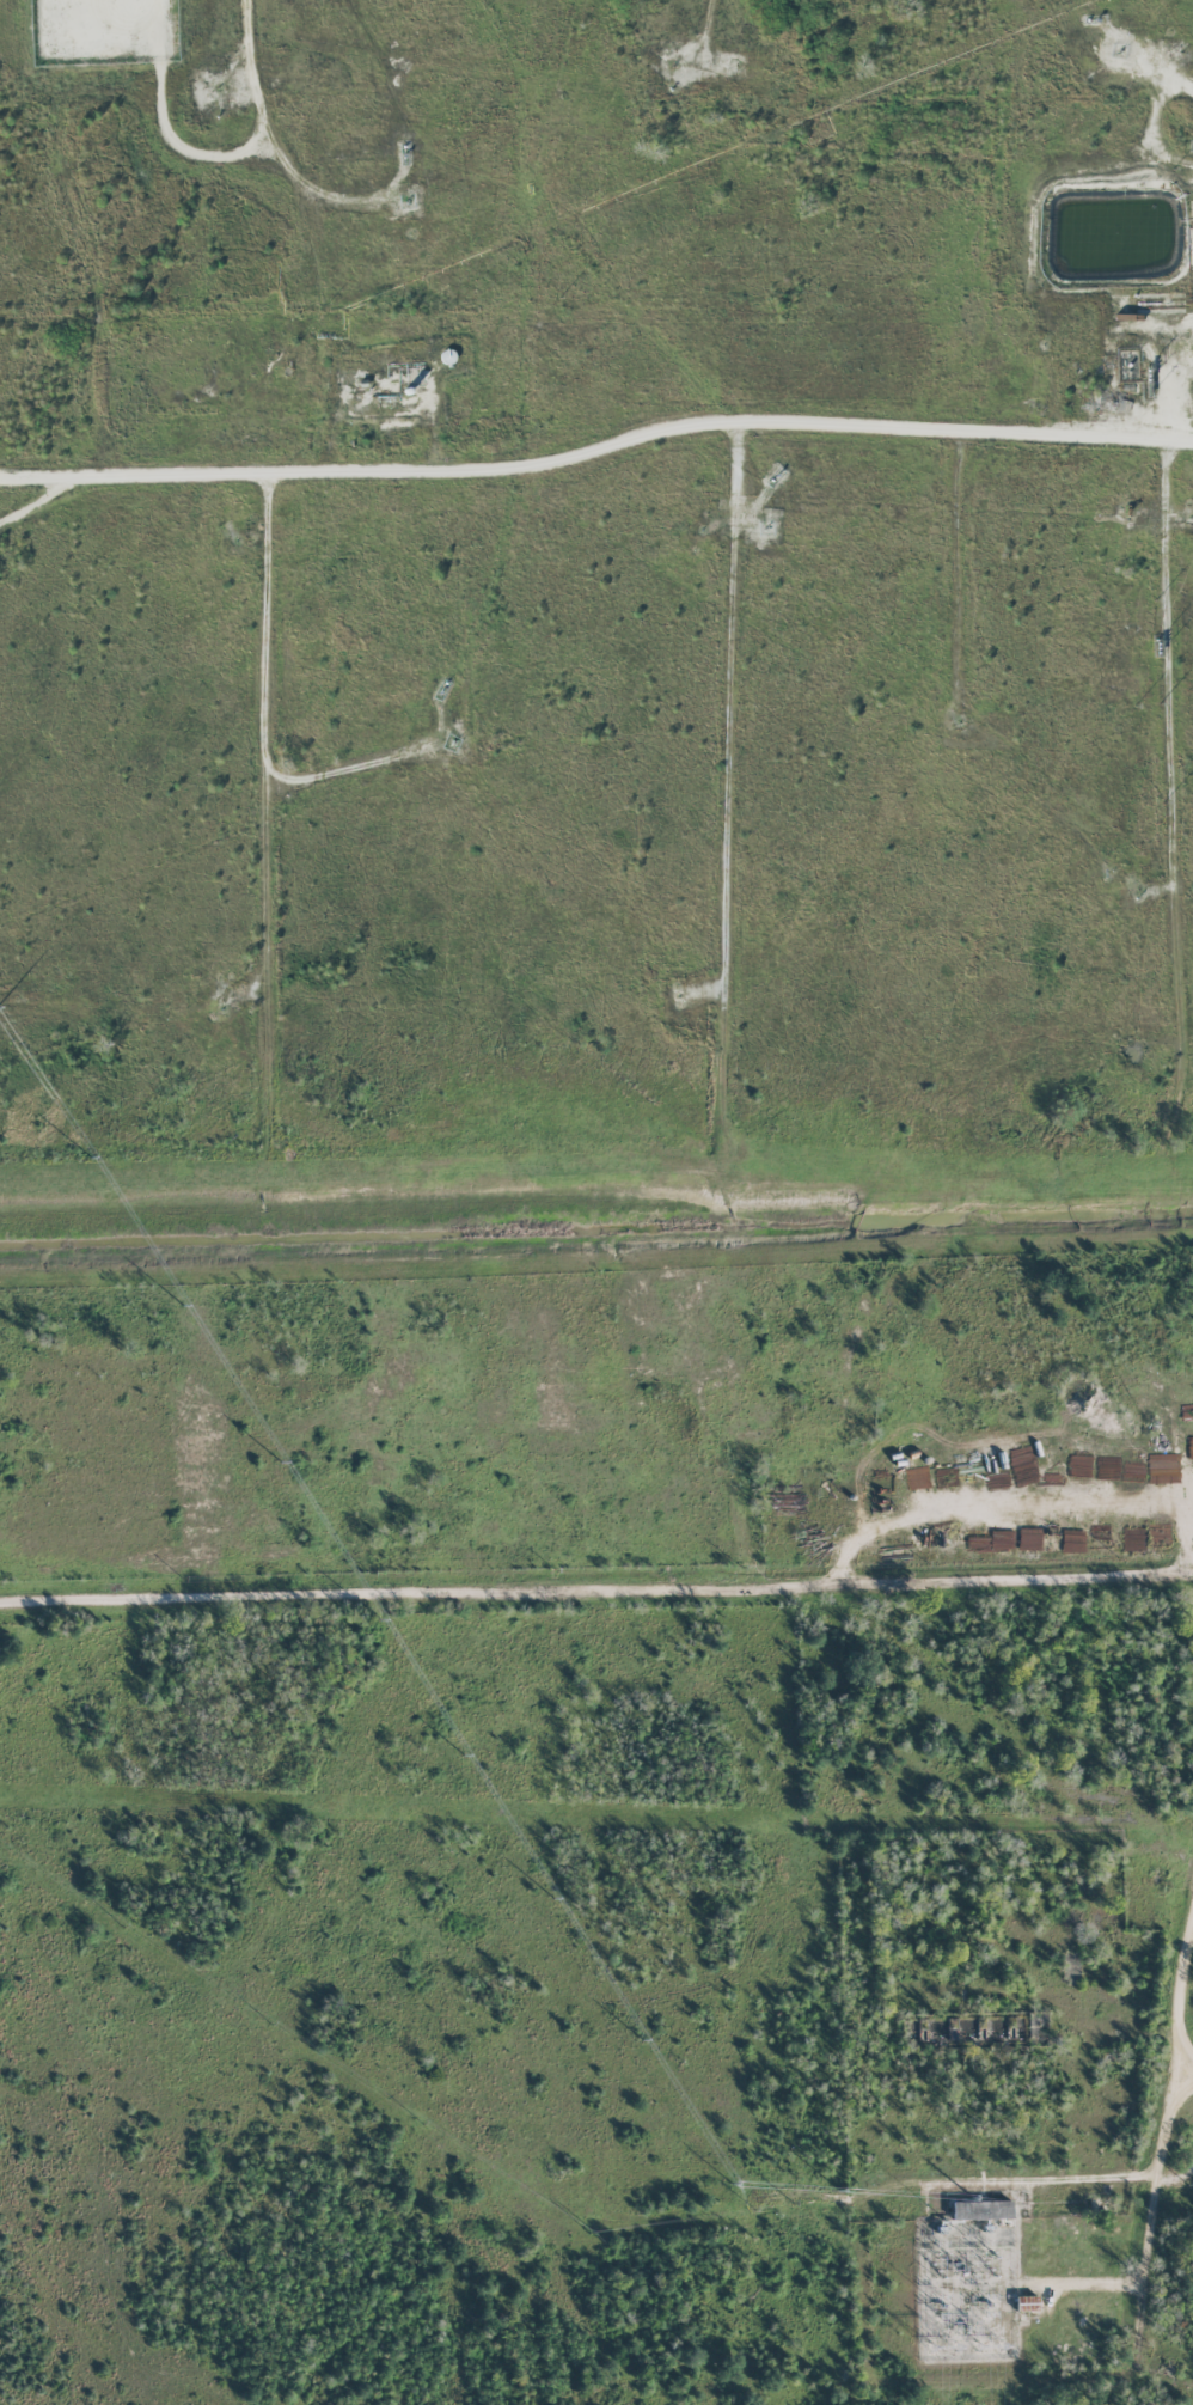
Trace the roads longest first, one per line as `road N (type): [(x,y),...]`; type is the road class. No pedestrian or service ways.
road 1 (track): [(154,0),(169,148),(214,158),(251,152),(263,105)]

